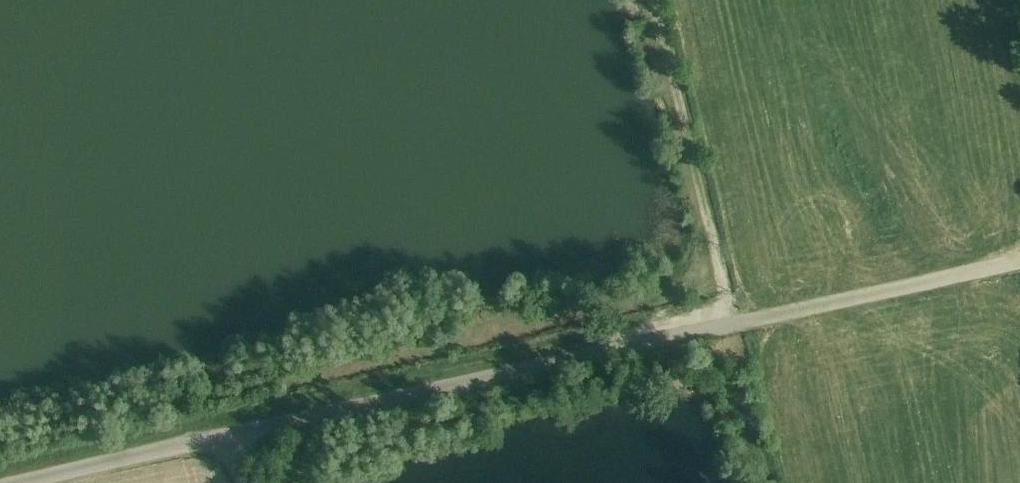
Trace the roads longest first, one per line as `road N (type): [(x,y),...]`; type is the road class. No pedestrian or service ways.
road 1 (track): [(232,437),(1019,262)]
road 2 (track): [(727,325),(653,0)]
road 3 (unclassified): [(245,482),(232,437),(20,482)]

